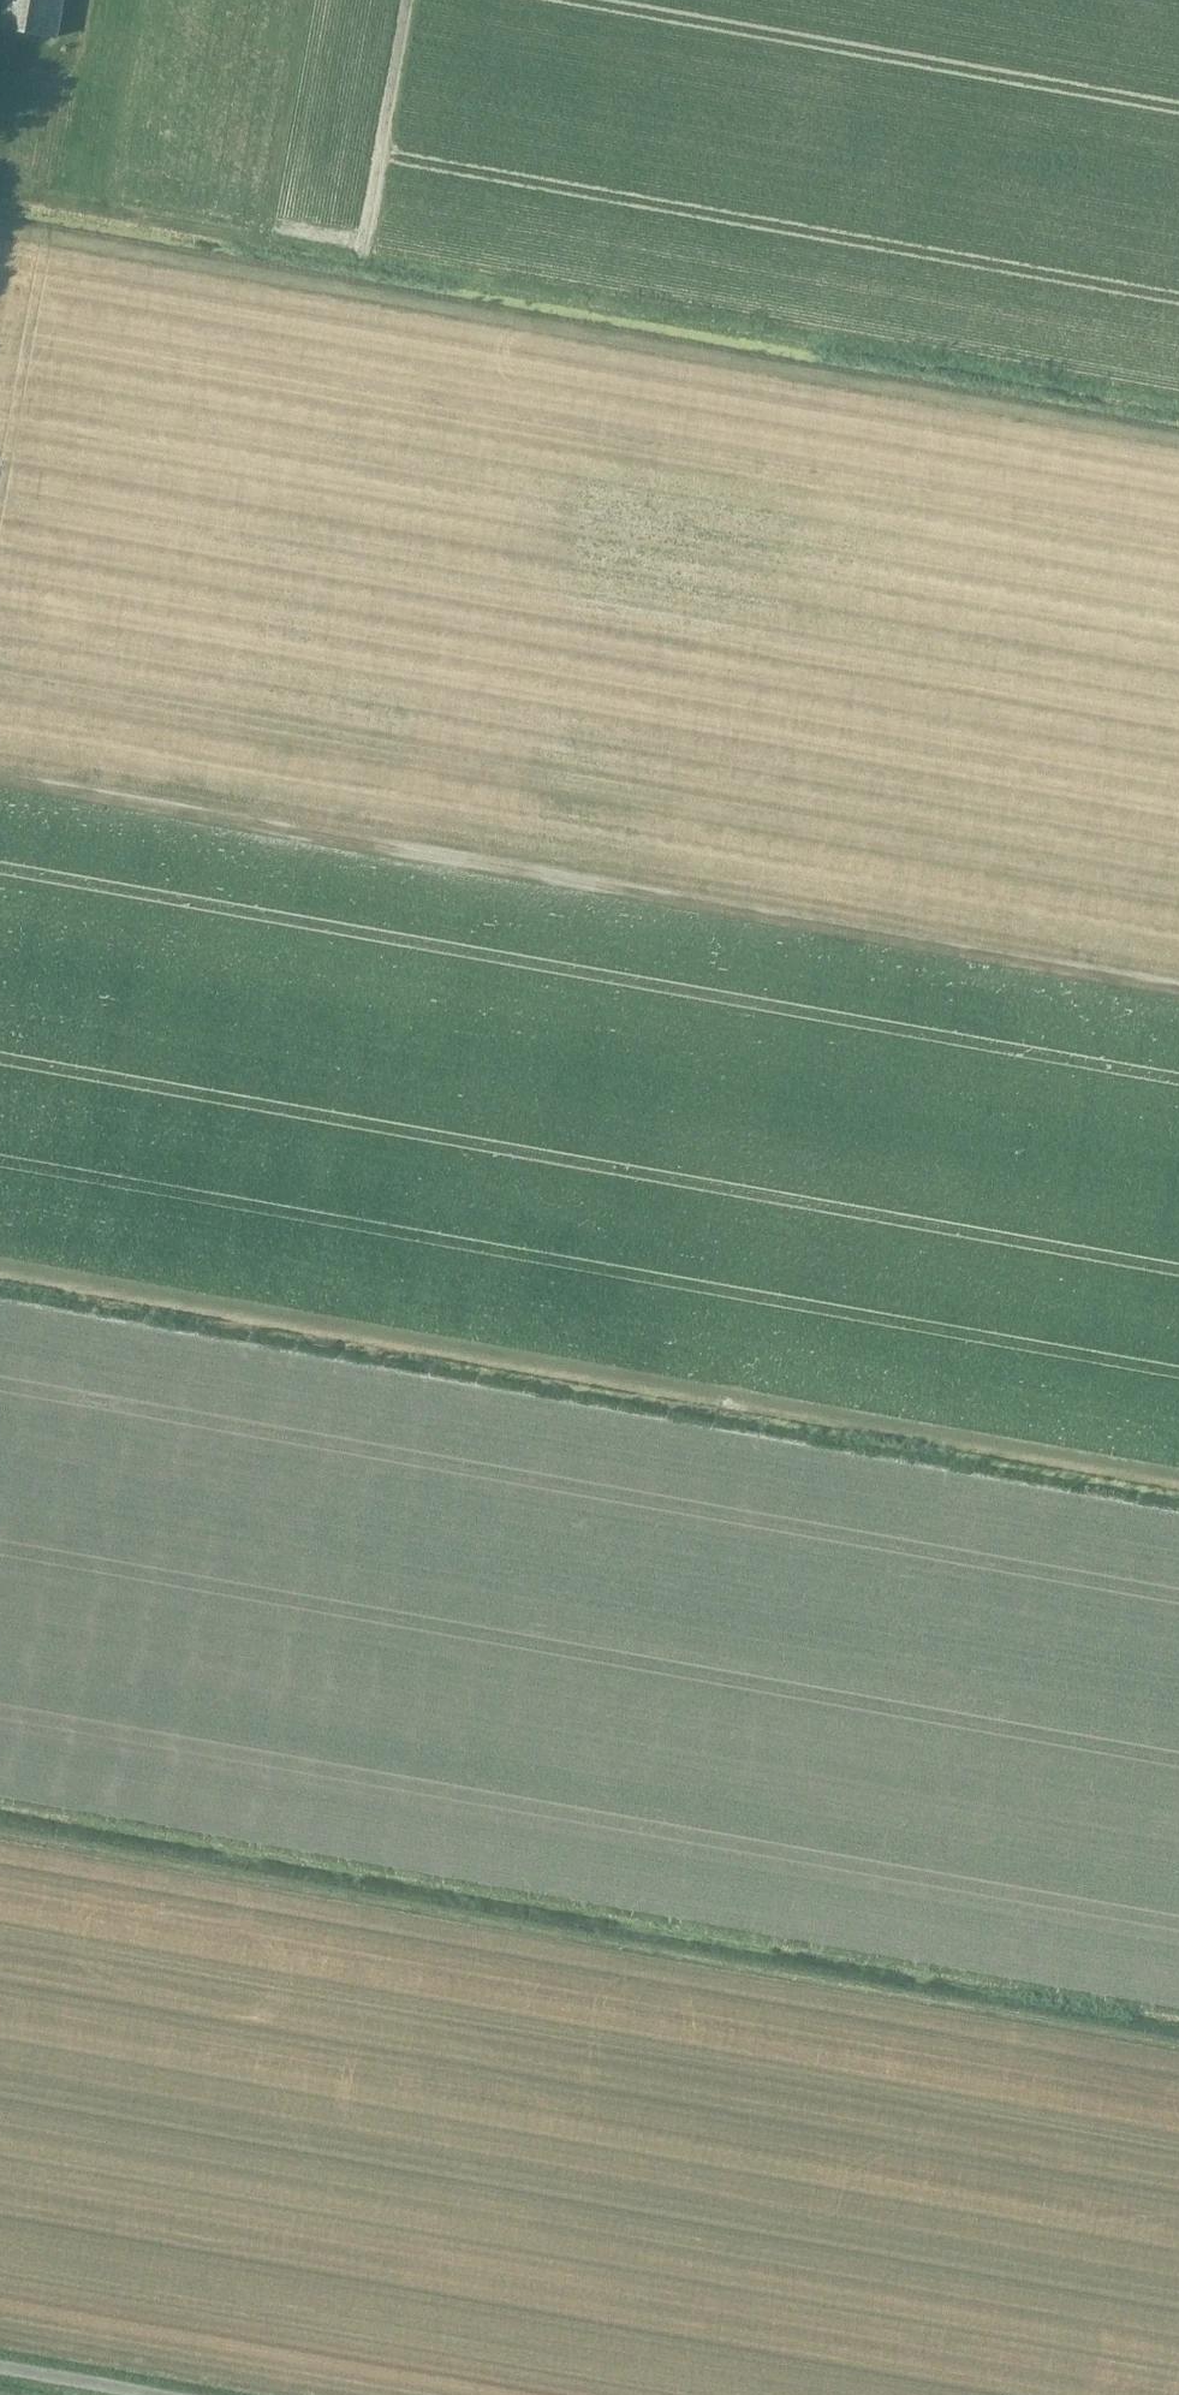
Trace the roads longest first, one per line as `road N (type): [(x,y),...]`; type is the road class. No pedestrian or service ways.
road 1 (unclassified): [(159,2394),(0,2367)]

